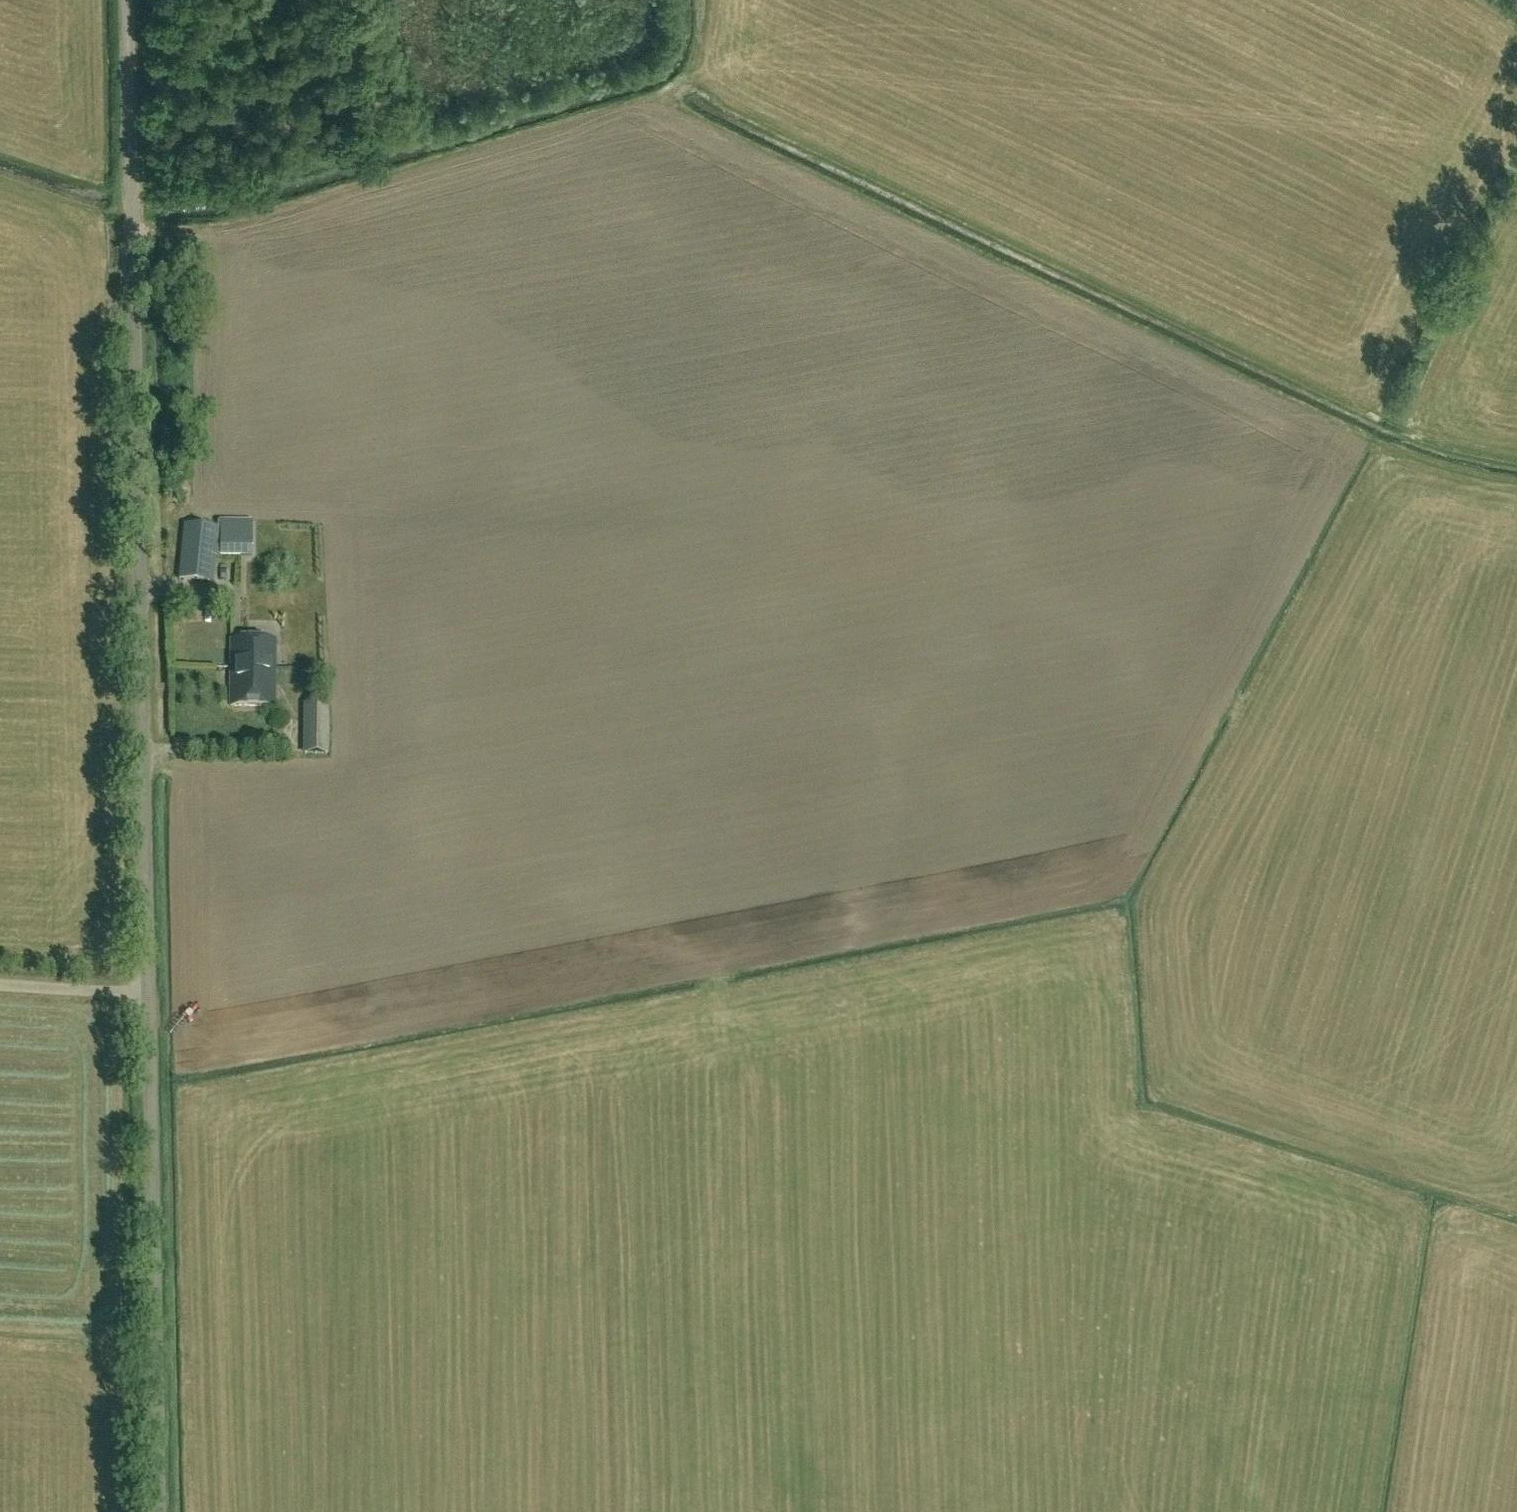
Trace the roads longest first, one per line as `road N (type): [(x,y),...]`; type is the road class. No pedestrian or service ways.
road 1 (unclassified): [(156,1511),(128,0)]

